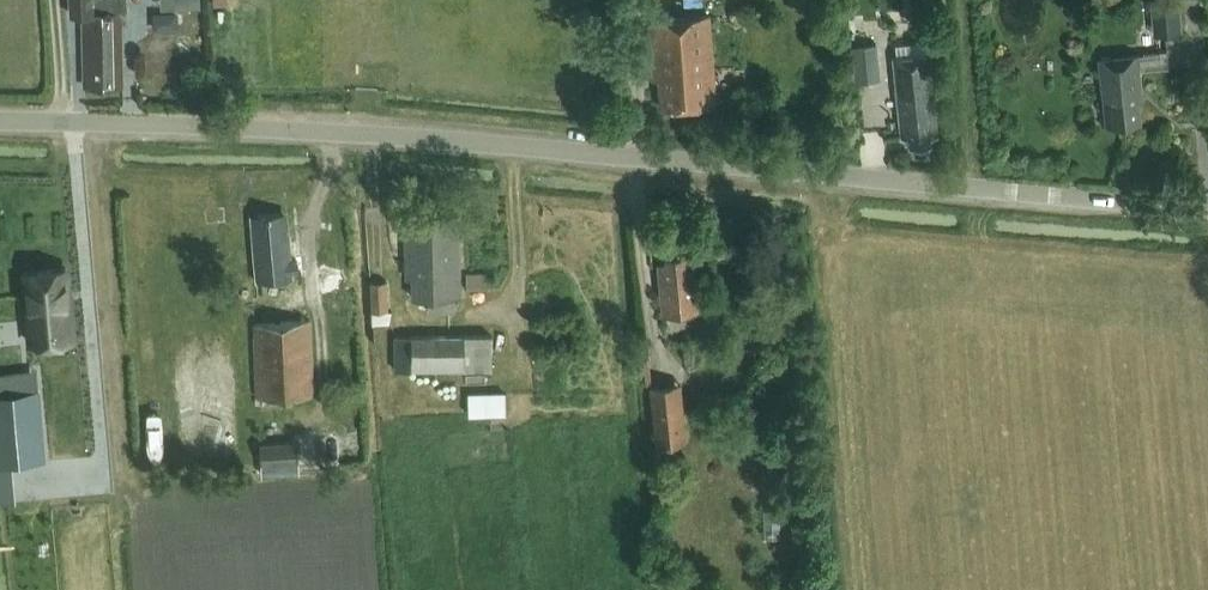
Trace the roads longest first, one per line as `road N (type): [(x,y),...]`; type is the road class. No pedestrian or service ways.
road 1 (residential): [(1207,210),(241,123),(0,121)]

